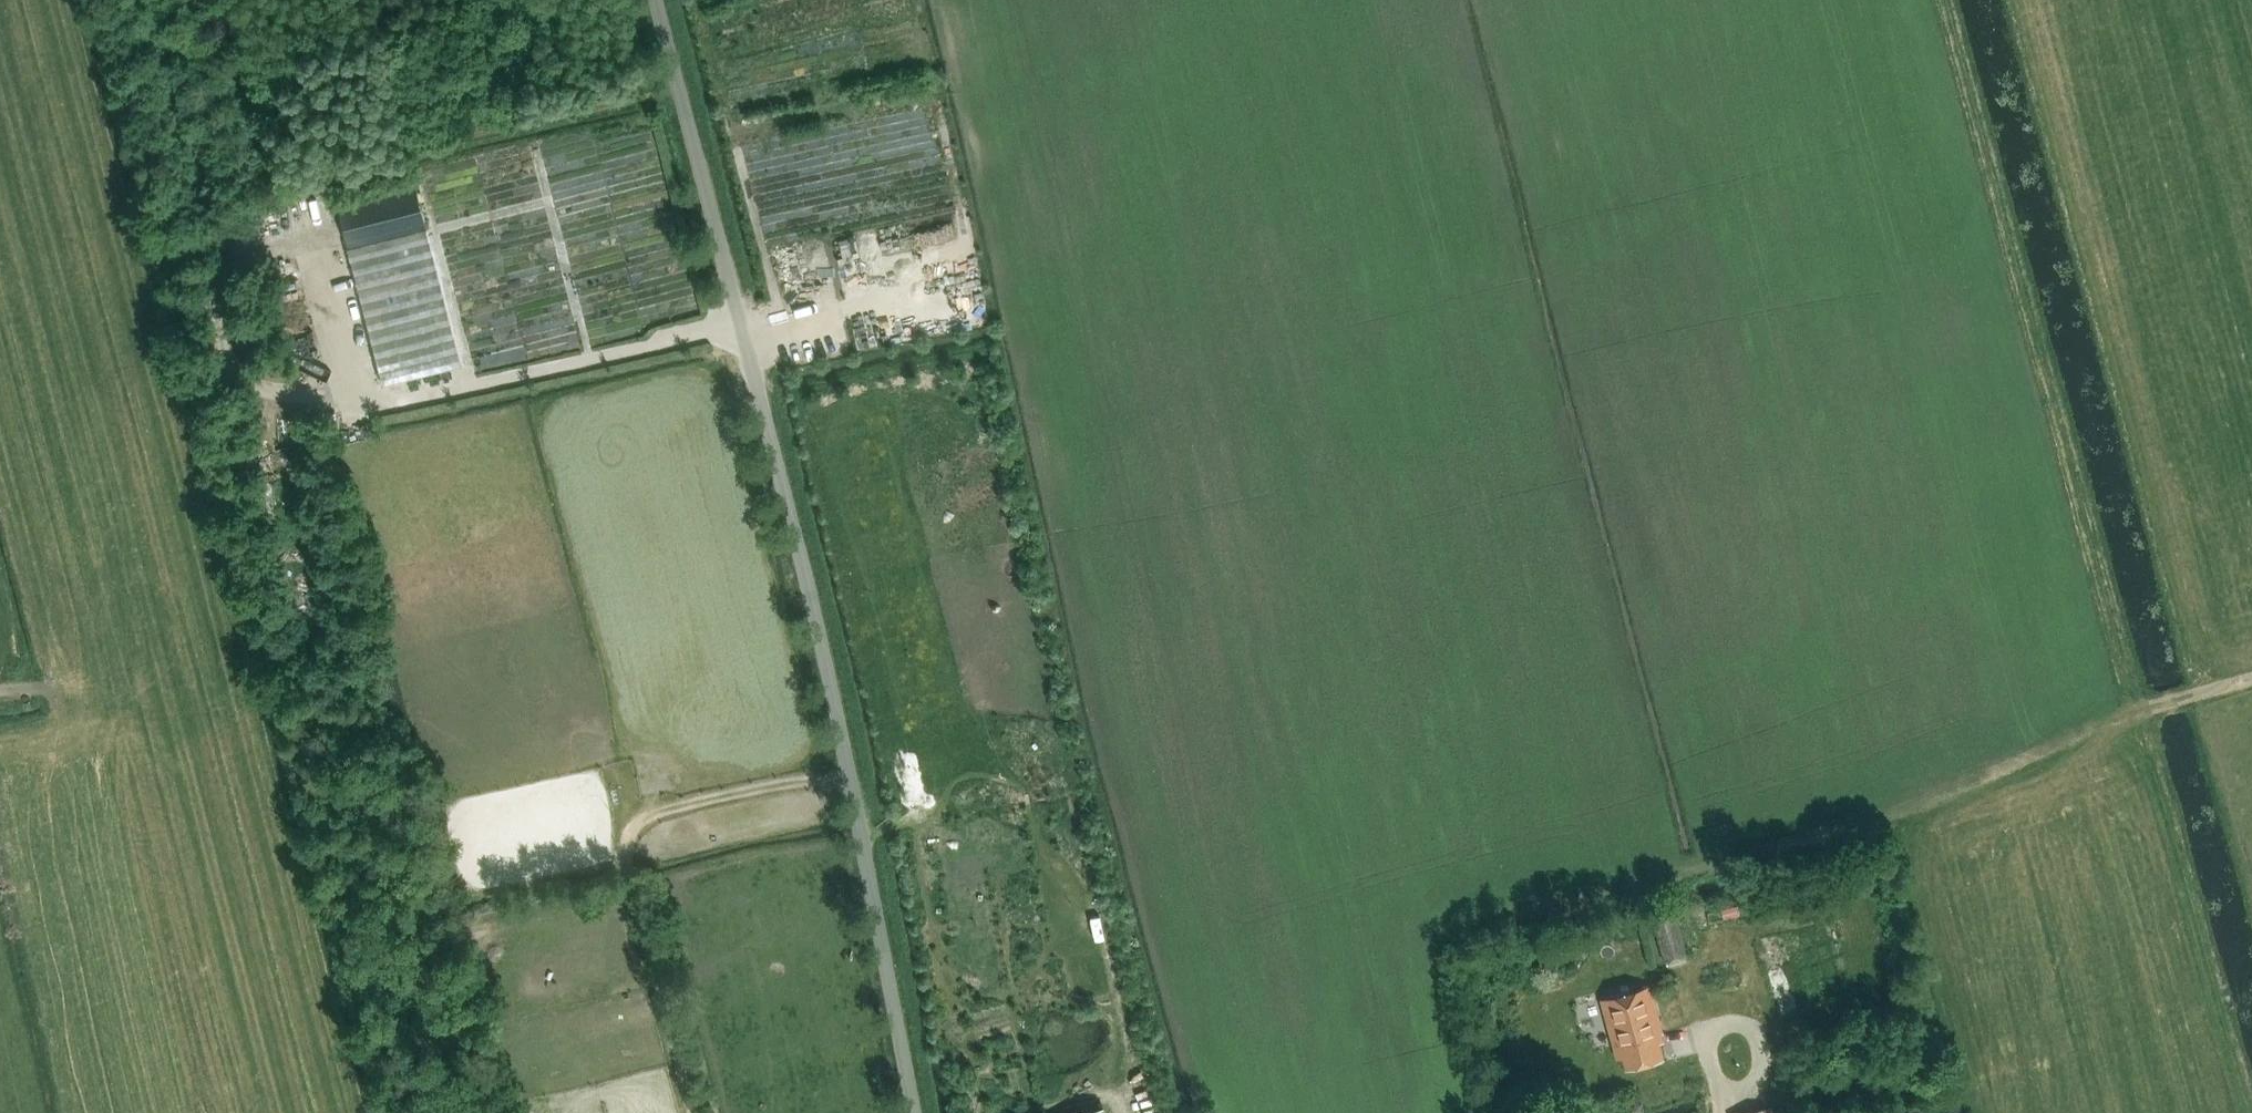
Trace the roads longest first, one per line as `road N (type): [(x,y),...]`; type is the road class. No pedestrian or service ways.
road 1 (unclassified): [(911,1112),(824,664),(656,0)]

